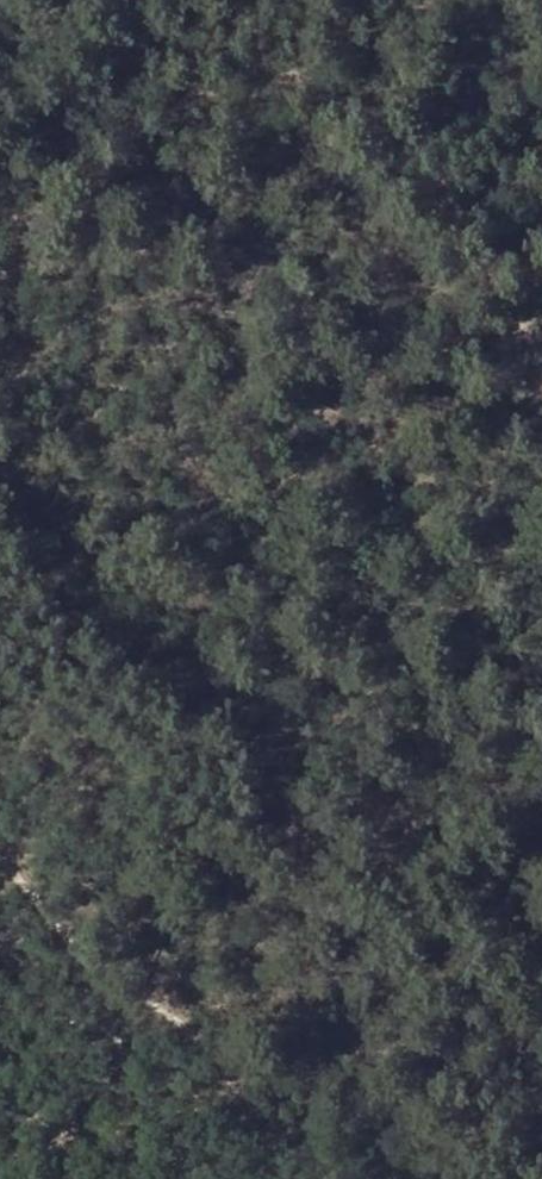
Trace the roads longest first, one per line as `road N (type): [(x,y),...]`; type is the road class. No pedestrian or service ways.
road 1 (track): [(541,380),(361,0)]
road 2 (track): [(259,1178),(254,1134),(226,1075),(181,1019),(39,918),(0,871)]

